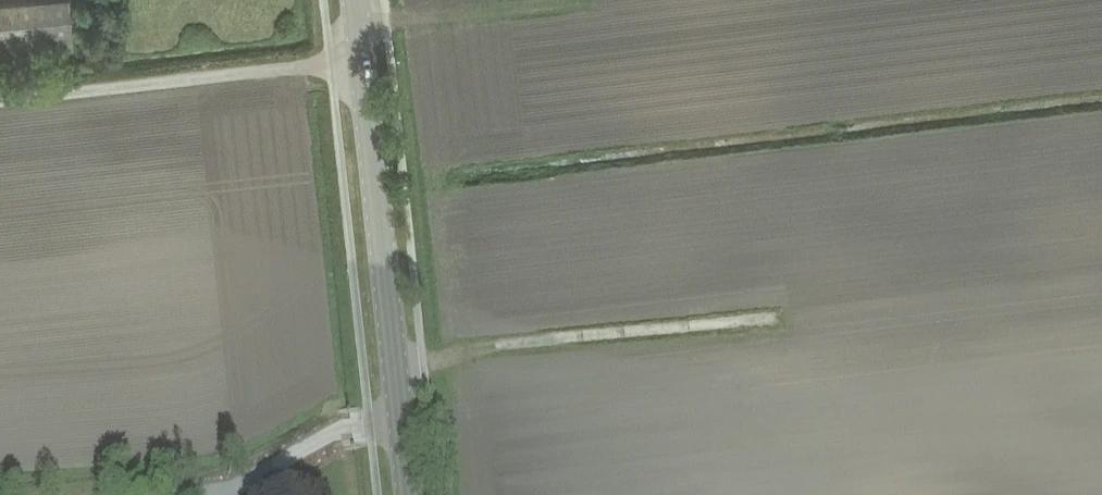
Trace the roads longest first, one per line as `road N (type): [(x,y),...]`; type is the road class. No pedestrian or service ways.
road 1 (secondary): [(409,494),(355,0)]

